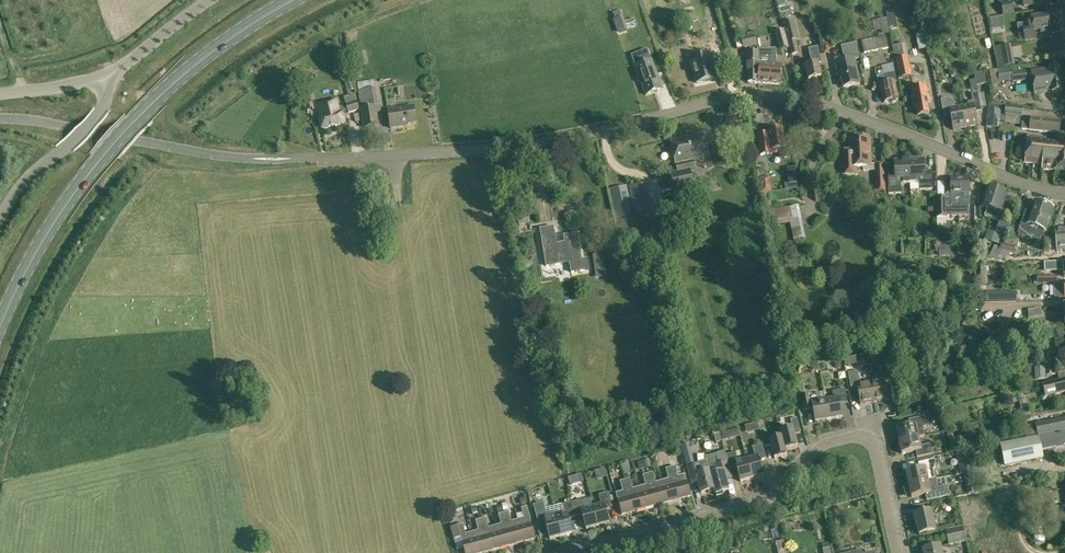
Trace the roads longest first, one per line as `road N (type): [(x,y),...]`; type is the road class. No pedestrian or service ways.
road 1 (residential): [(318,158),(527,144),(762,94),(828,107),(1064,193)]
road 2 (residential): [(898,552),(875,445),(862,434),(821,446),(765,499),(570,552)]
road 3 (primary): [(0,323),(58,213),(120,134),(198,61),(287,0)]
road 4 (unclassified): [(208,0),(105,74)]

